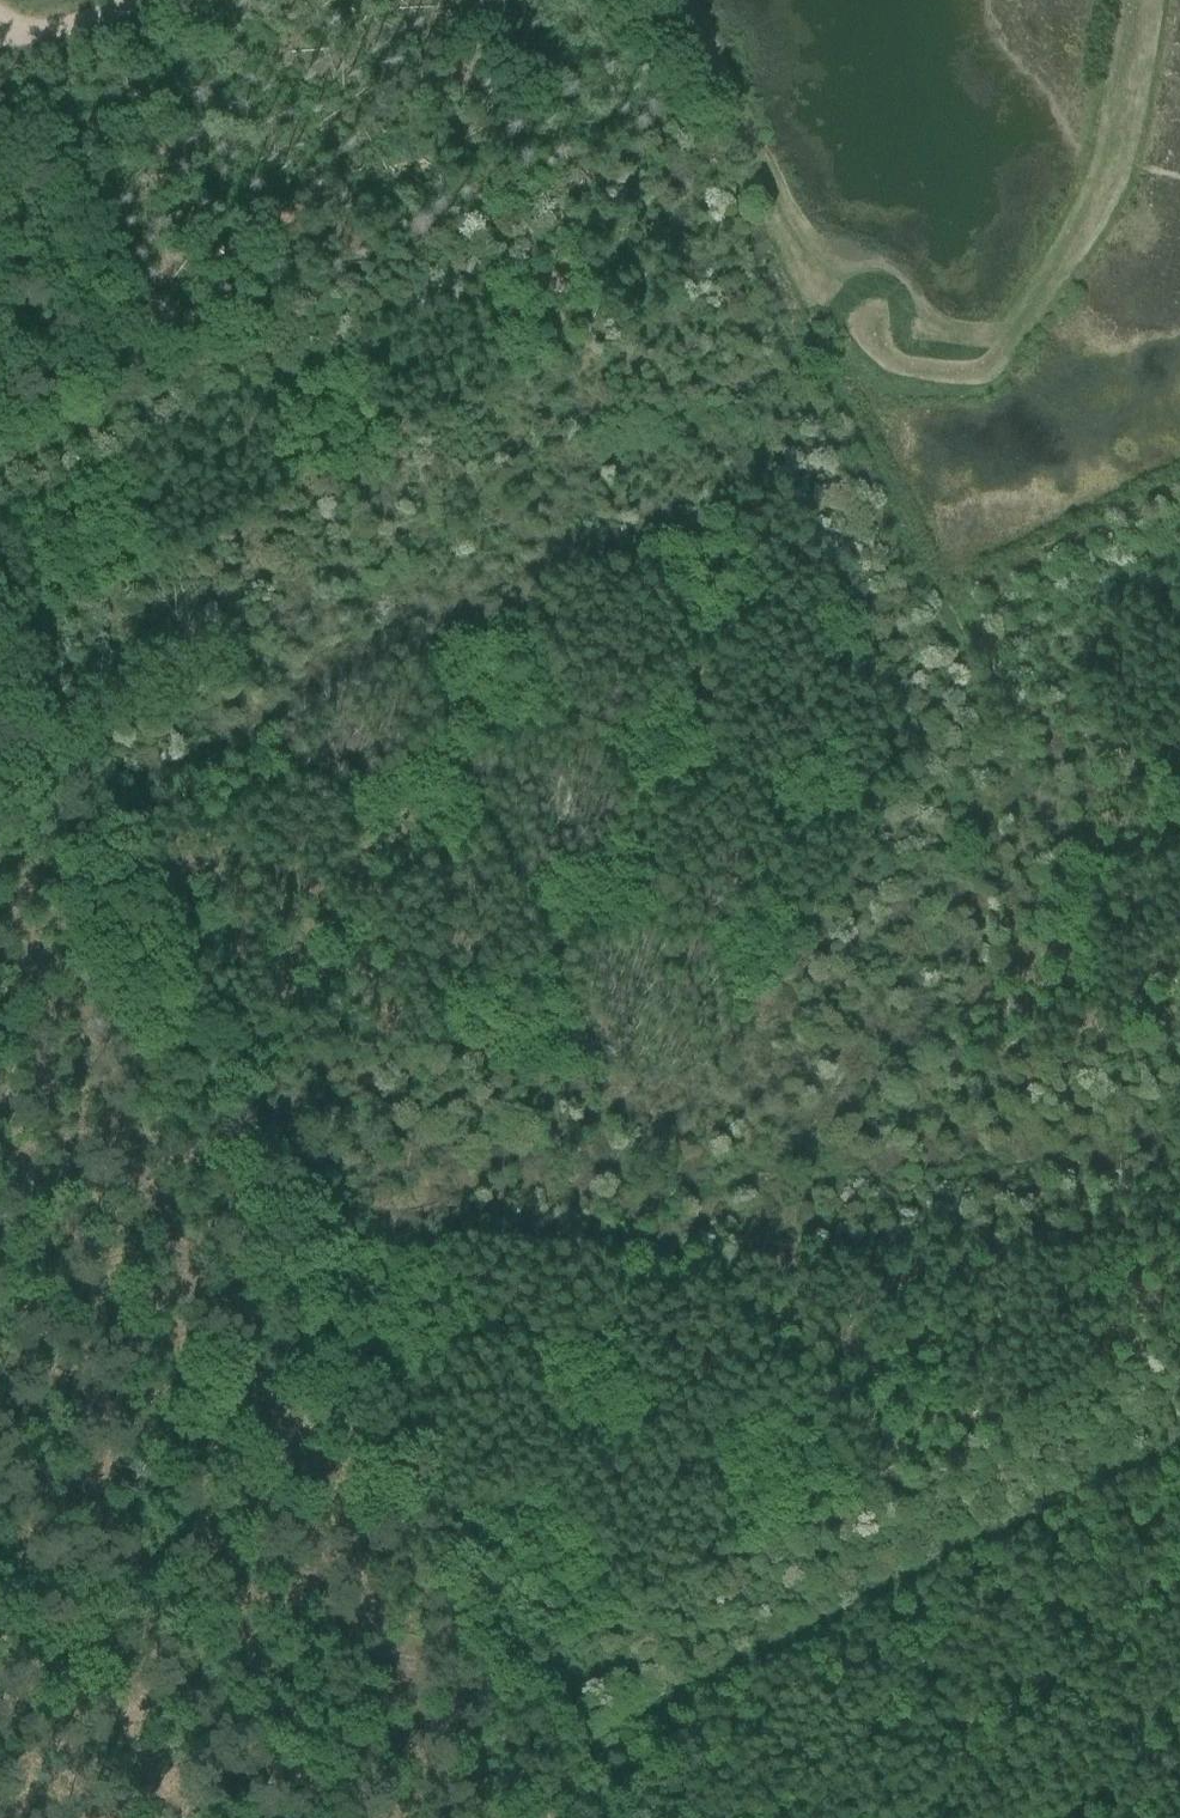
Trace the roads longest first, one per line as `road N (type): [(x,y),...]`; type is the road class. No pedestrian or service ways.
road 1 (track): [(574,1817),(338,1345),(145,1010),(0,706)]
road 2 (track): [(954,592),(1179,478)]
road 3 (track): [(34,771),(214,680)]
road 4 (track): [(0,36),(97,20),(124,0)]

